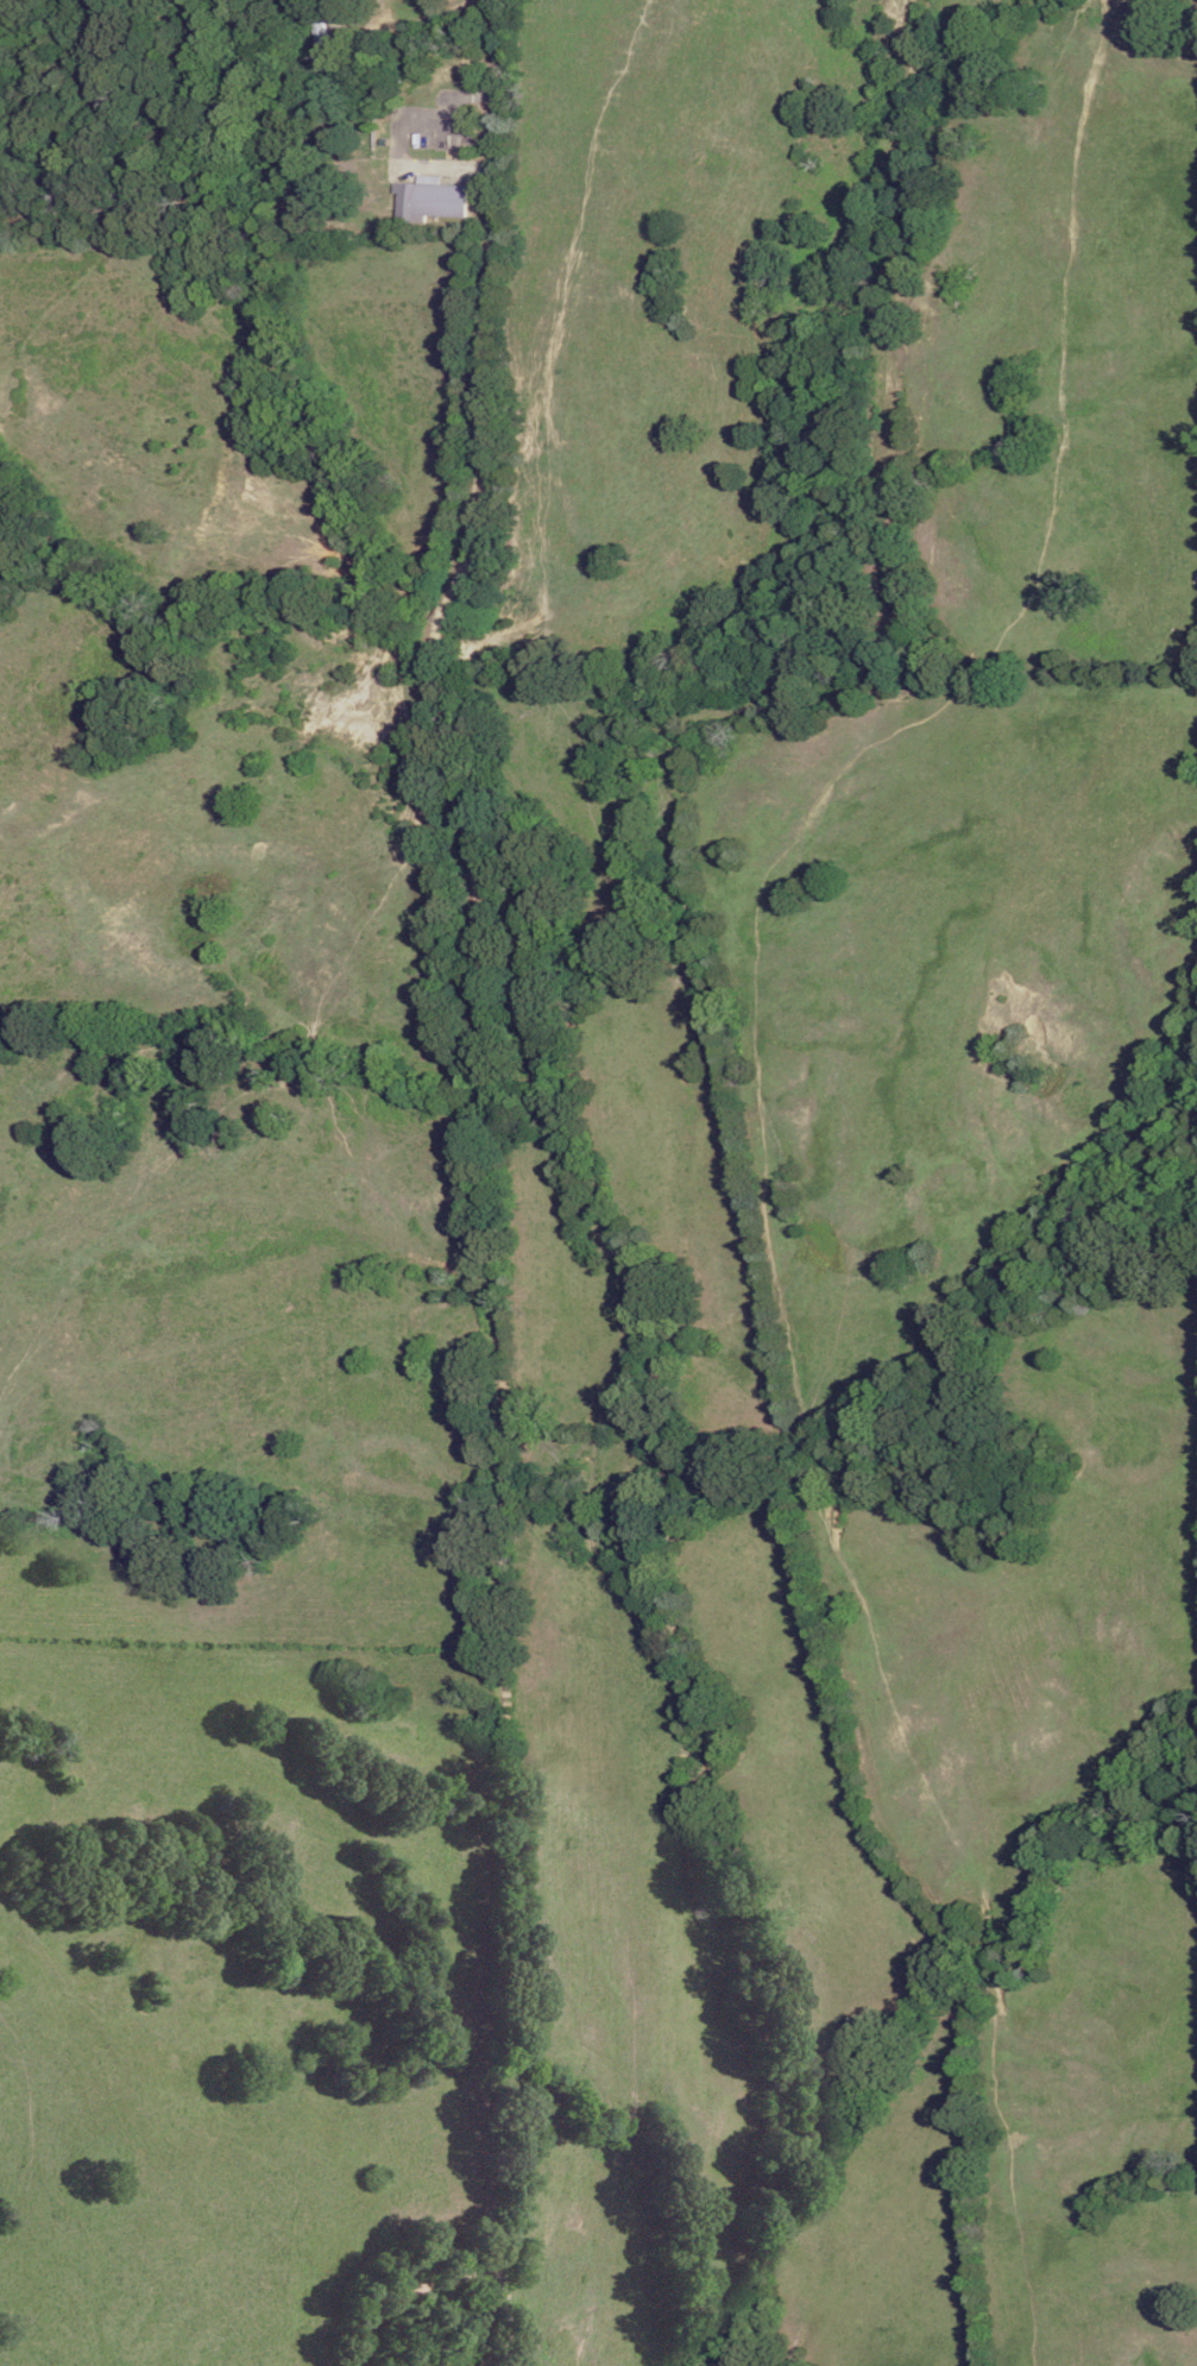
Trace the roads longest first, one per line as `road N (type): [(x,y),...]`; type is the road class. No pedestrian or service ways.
road 1 (residential): [(490,0),(489,498),(434,650),(435,725),(472,883),(499,1316),(511,2008),(499,2269),(415,2286),(368,2333),(360,2365)]

